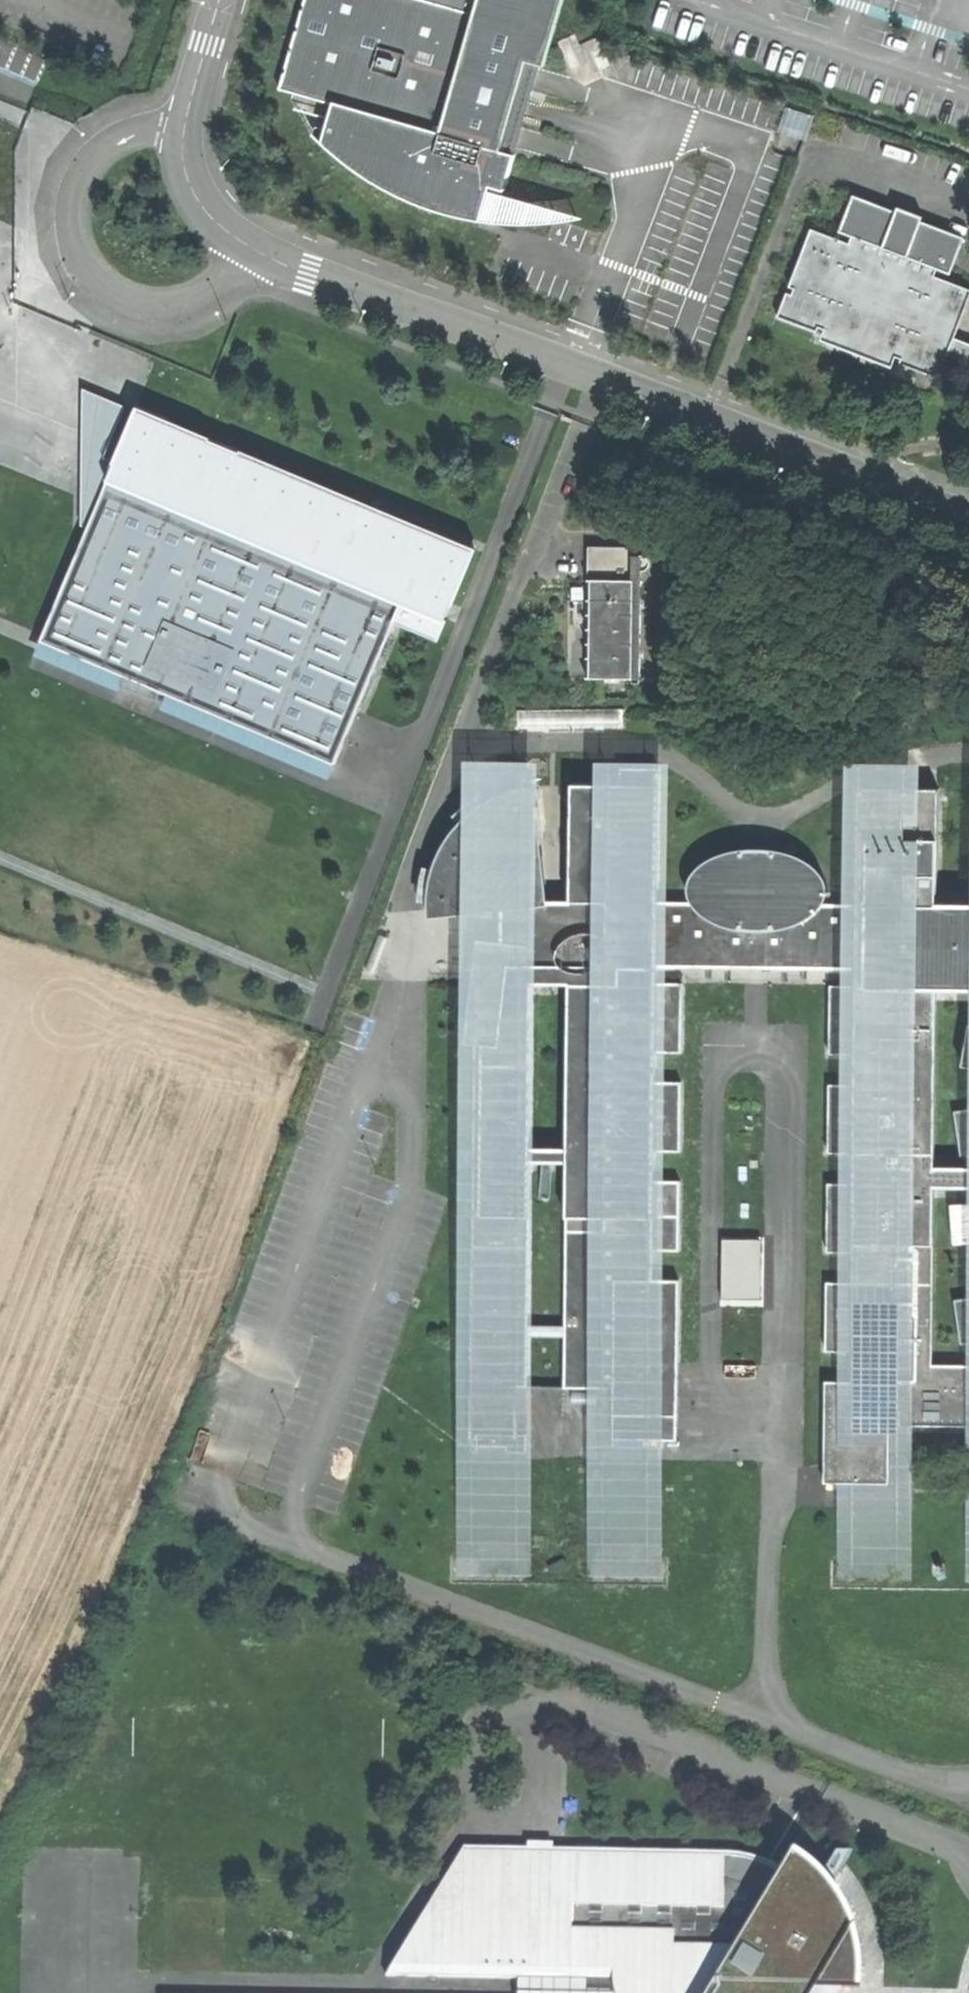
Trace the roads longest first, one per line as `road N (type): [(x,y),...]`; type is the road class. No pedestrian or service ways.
road 1 (unclassified): [(968,516),(348,287)]
road 2 (unclassified): [(219,0),(184,125),(182,165),(191,187),(240,240),(348,287)]

